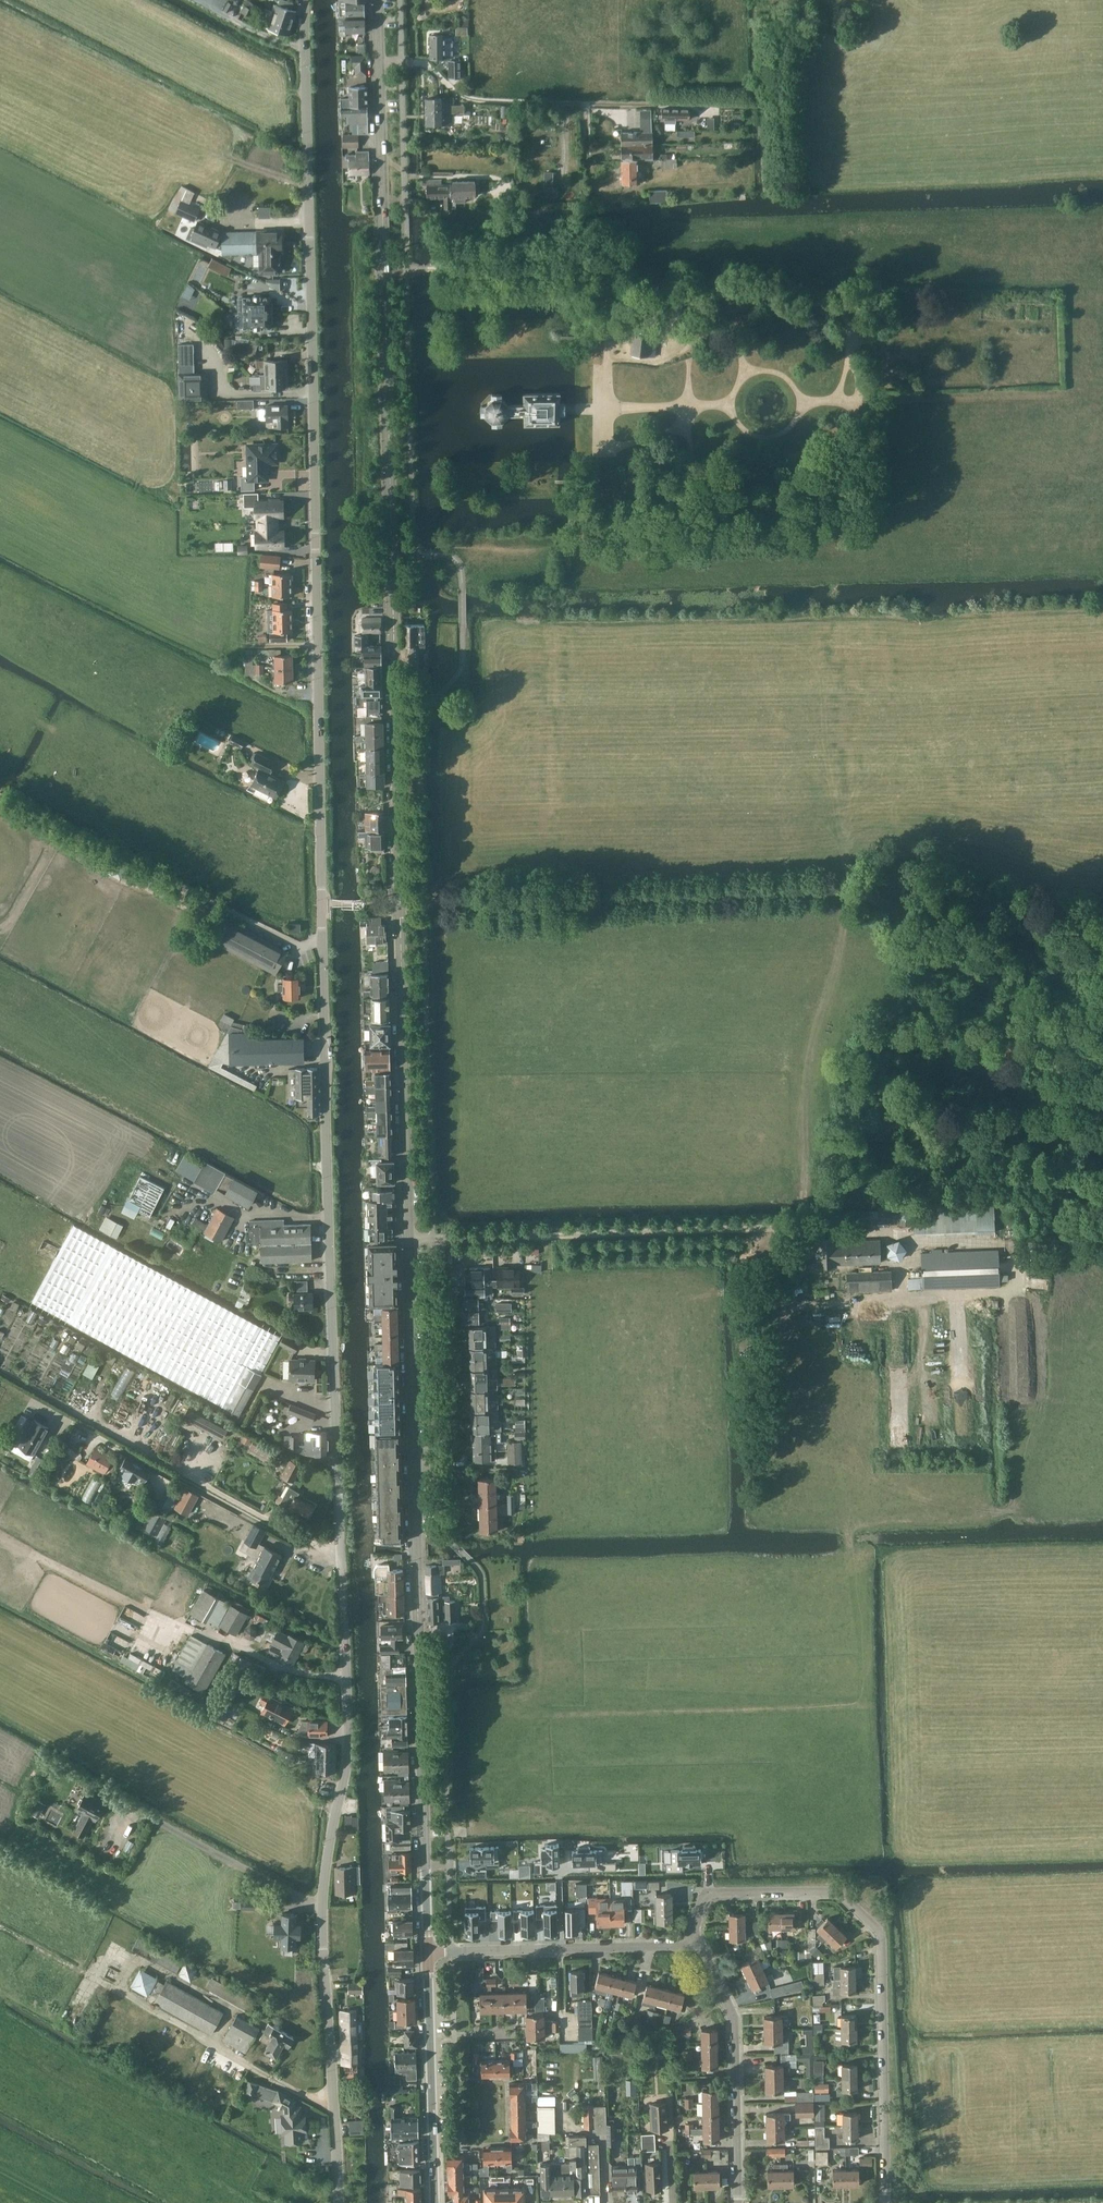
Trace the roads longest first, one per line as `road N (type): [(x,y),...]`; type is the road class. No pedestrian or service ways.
road 1 (unclassified): [(338,2202),(324,1884),(345,1760),(346,1675),(327,1181),(303,0)]
road 2 (secondary): [(430,1953),(400,903)]
road 3 (secondary): [(400,903),(378,0)]
road 4 (track): [(434,1241),(881,1233),(923,1245),(1102,1259)]
road 5 (residential): [(886,2202),(878,1931),(840,1893),(712,1893),(692,1944)]
road 6 (unclassified): [(424,902),(841,890)]
road 7 (track): [(0,929),(61,836),(76,831),(301,947),(323,948)]
road 8 (track): [(0,1371),(340,1557)]
road 9 (track): [(0,1013),(268,1166),(326,1166)]
road 10 (track): [(0,2042),(255,2202)]
road 11 (residential): [(692,1944),(703,1951),(735,2018),(738,2202)]
road 12 (secondary): [(435,2202),(430,1953)]
road 13 (residential): [(451,1952),(692,1944)]
road 14 (track): [(139,127),(308,184)]
road 15 (track): [(907,918),(988,982),(1024,998),(1054,997)]
road 16 (track): [(0,1537),(148,1613)]

